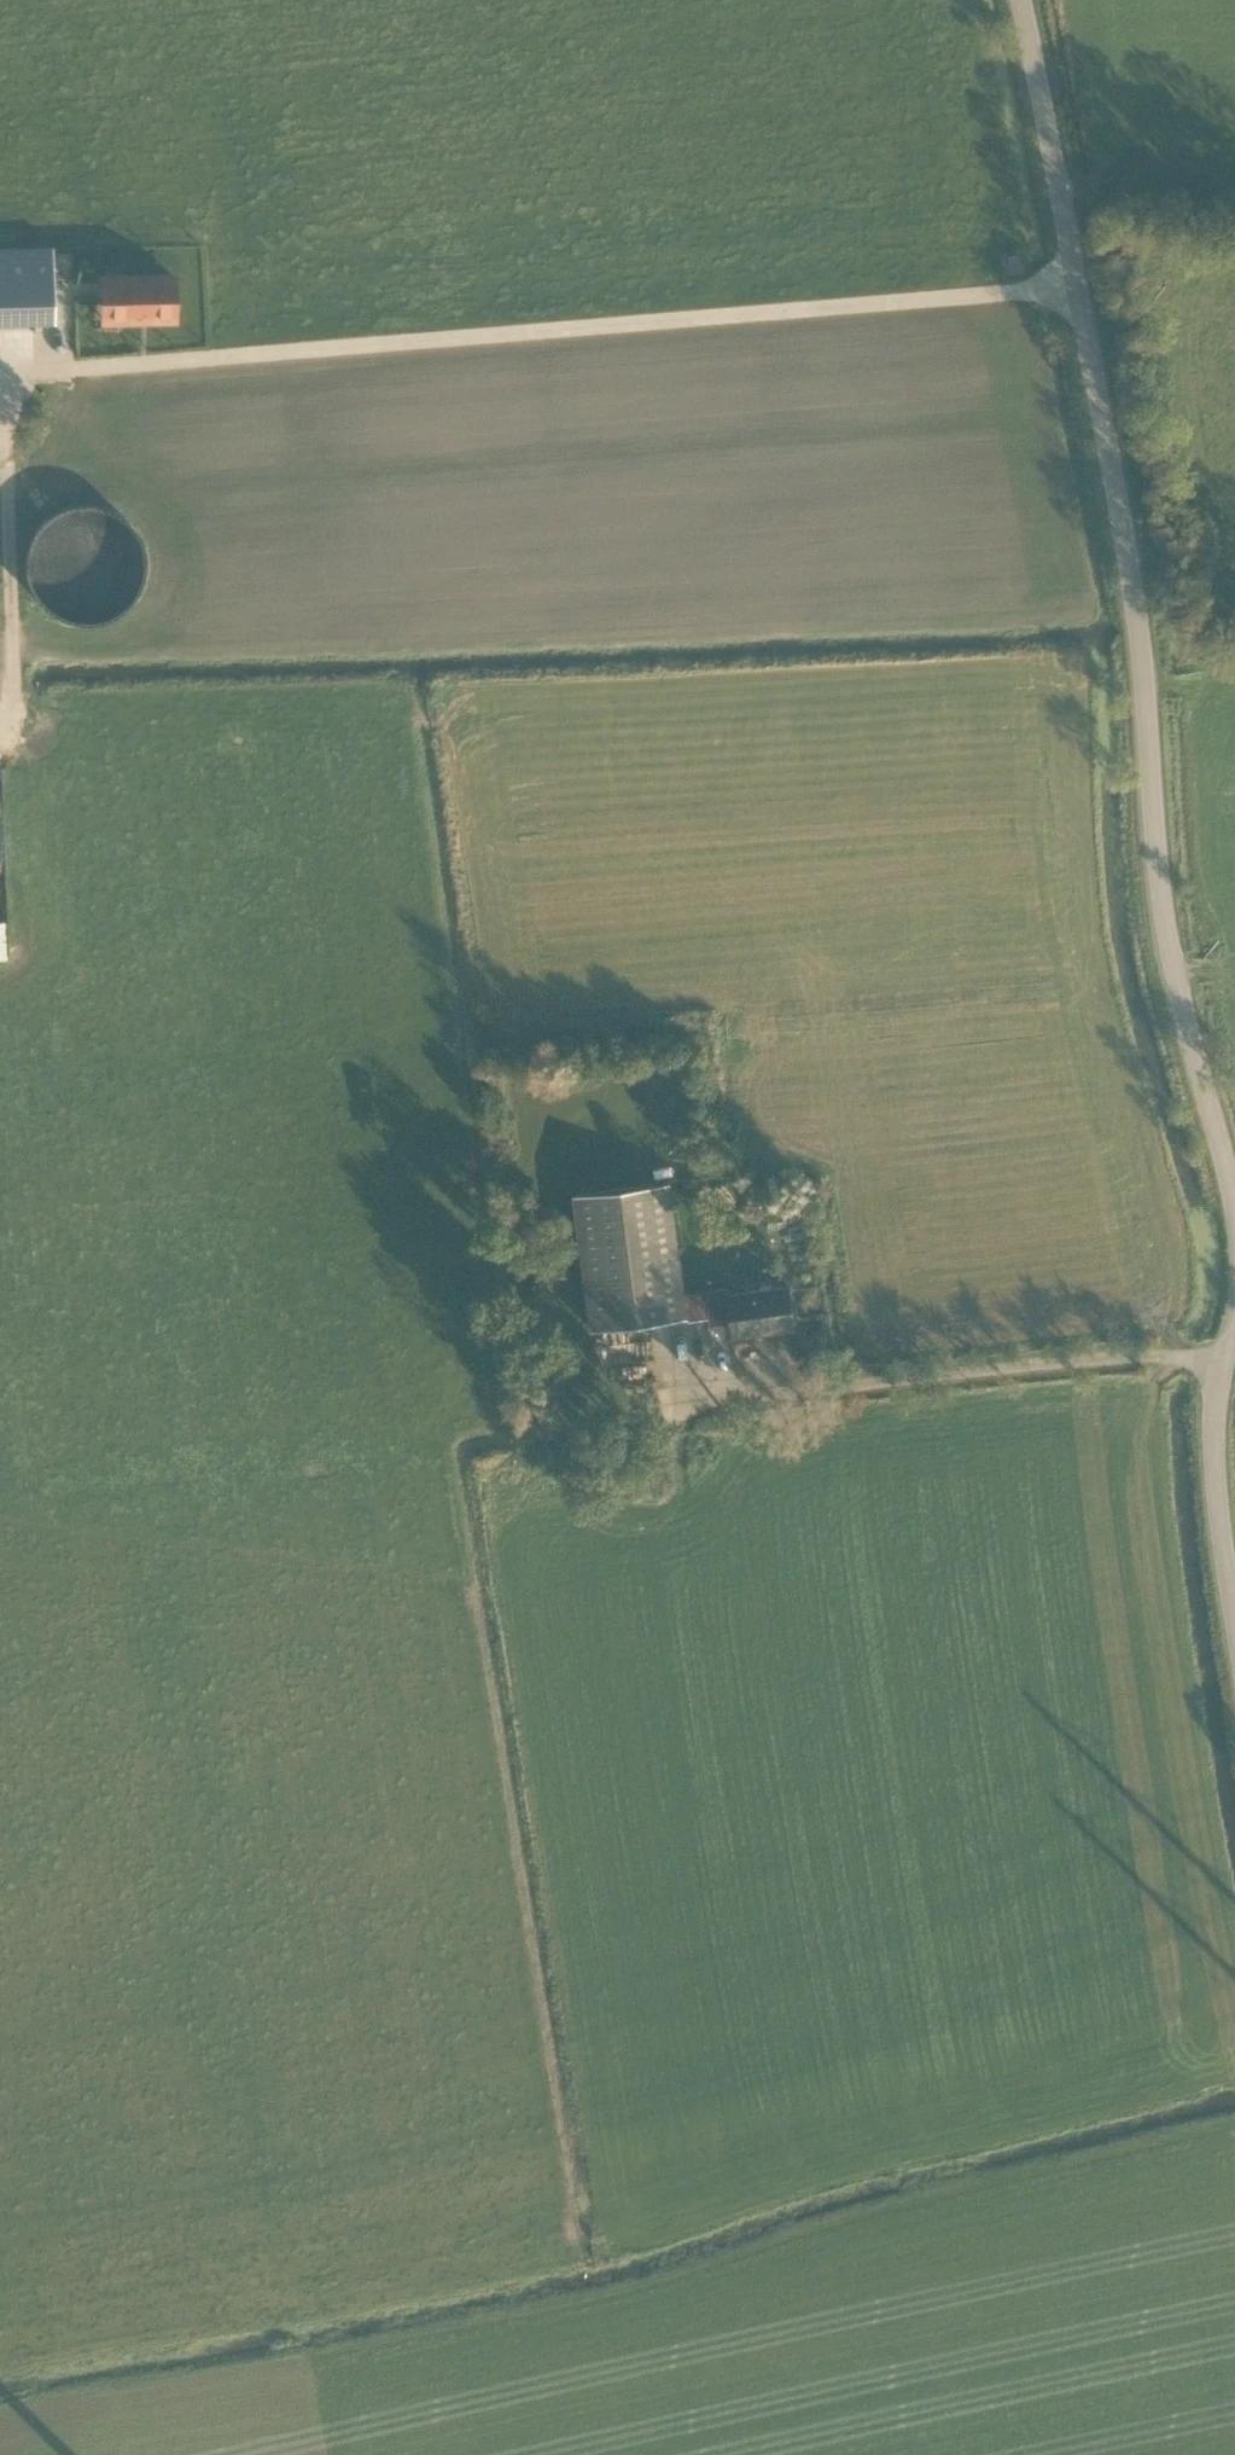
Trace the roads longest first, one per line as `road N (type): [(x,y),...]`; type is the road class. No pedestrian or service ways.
road 1 (unclassified): [(1234,1193),(1177,988),(1155,869),(1145,634),(1021,0)]
road 2 (unclassified): [(1234,1592),(1215,1442),(1221,1367),(1234,1337)]

